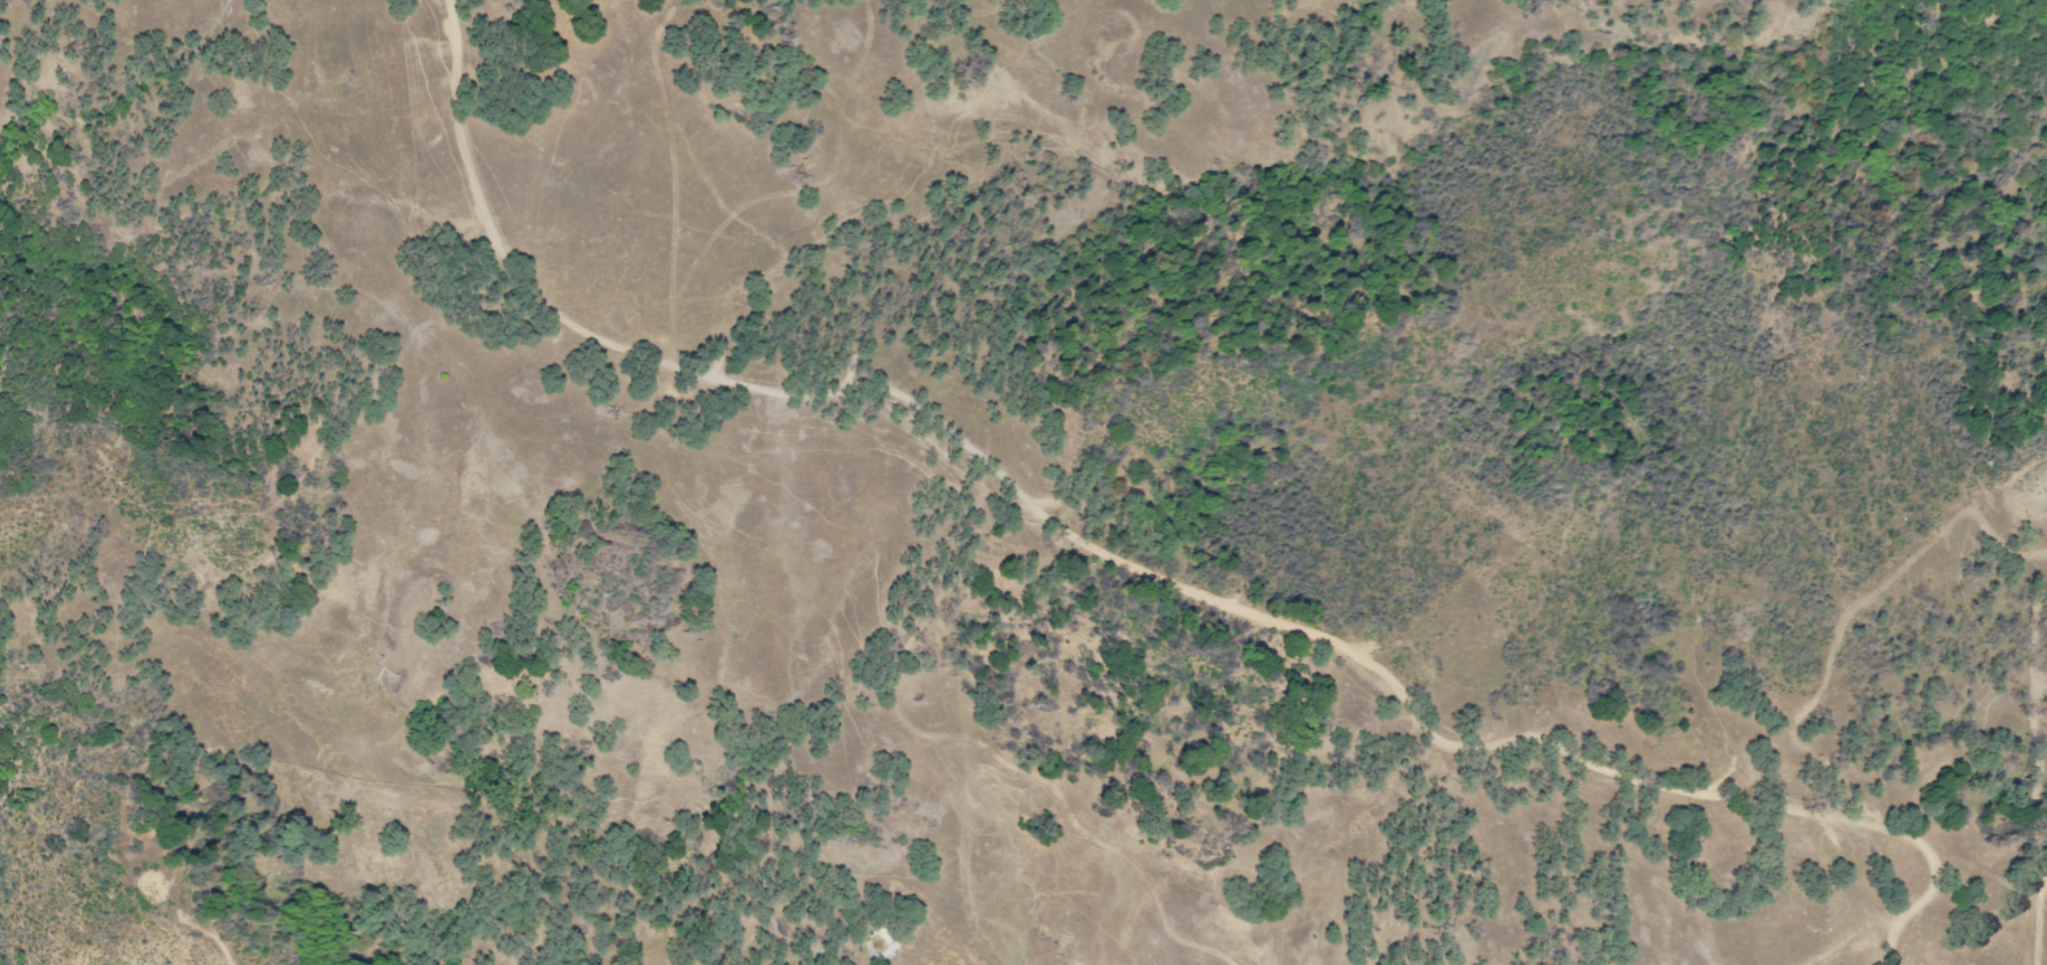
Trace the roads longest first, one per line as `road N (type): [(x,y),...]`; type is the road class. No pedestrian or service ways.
road 1 (track): [(1892,964),(1898,931),(1931,888),(1934,867),(1903,824),(1840,808),(1789,812),(1660,792),(1556,749),(1462,765),(1394,737),(1391,700),(1346,662),(1147,577),(1055,527),(903,391),(861,385),(818,396),(771,395),(597,340),(505,282)]
road 2 (track): [(505,282),(483,310),(361,382),(314,421),(258,532),(169,523),(120,535),(49,505),(0,512)]
road 3 (track): [(464,0),(472,142),(505,282)]

